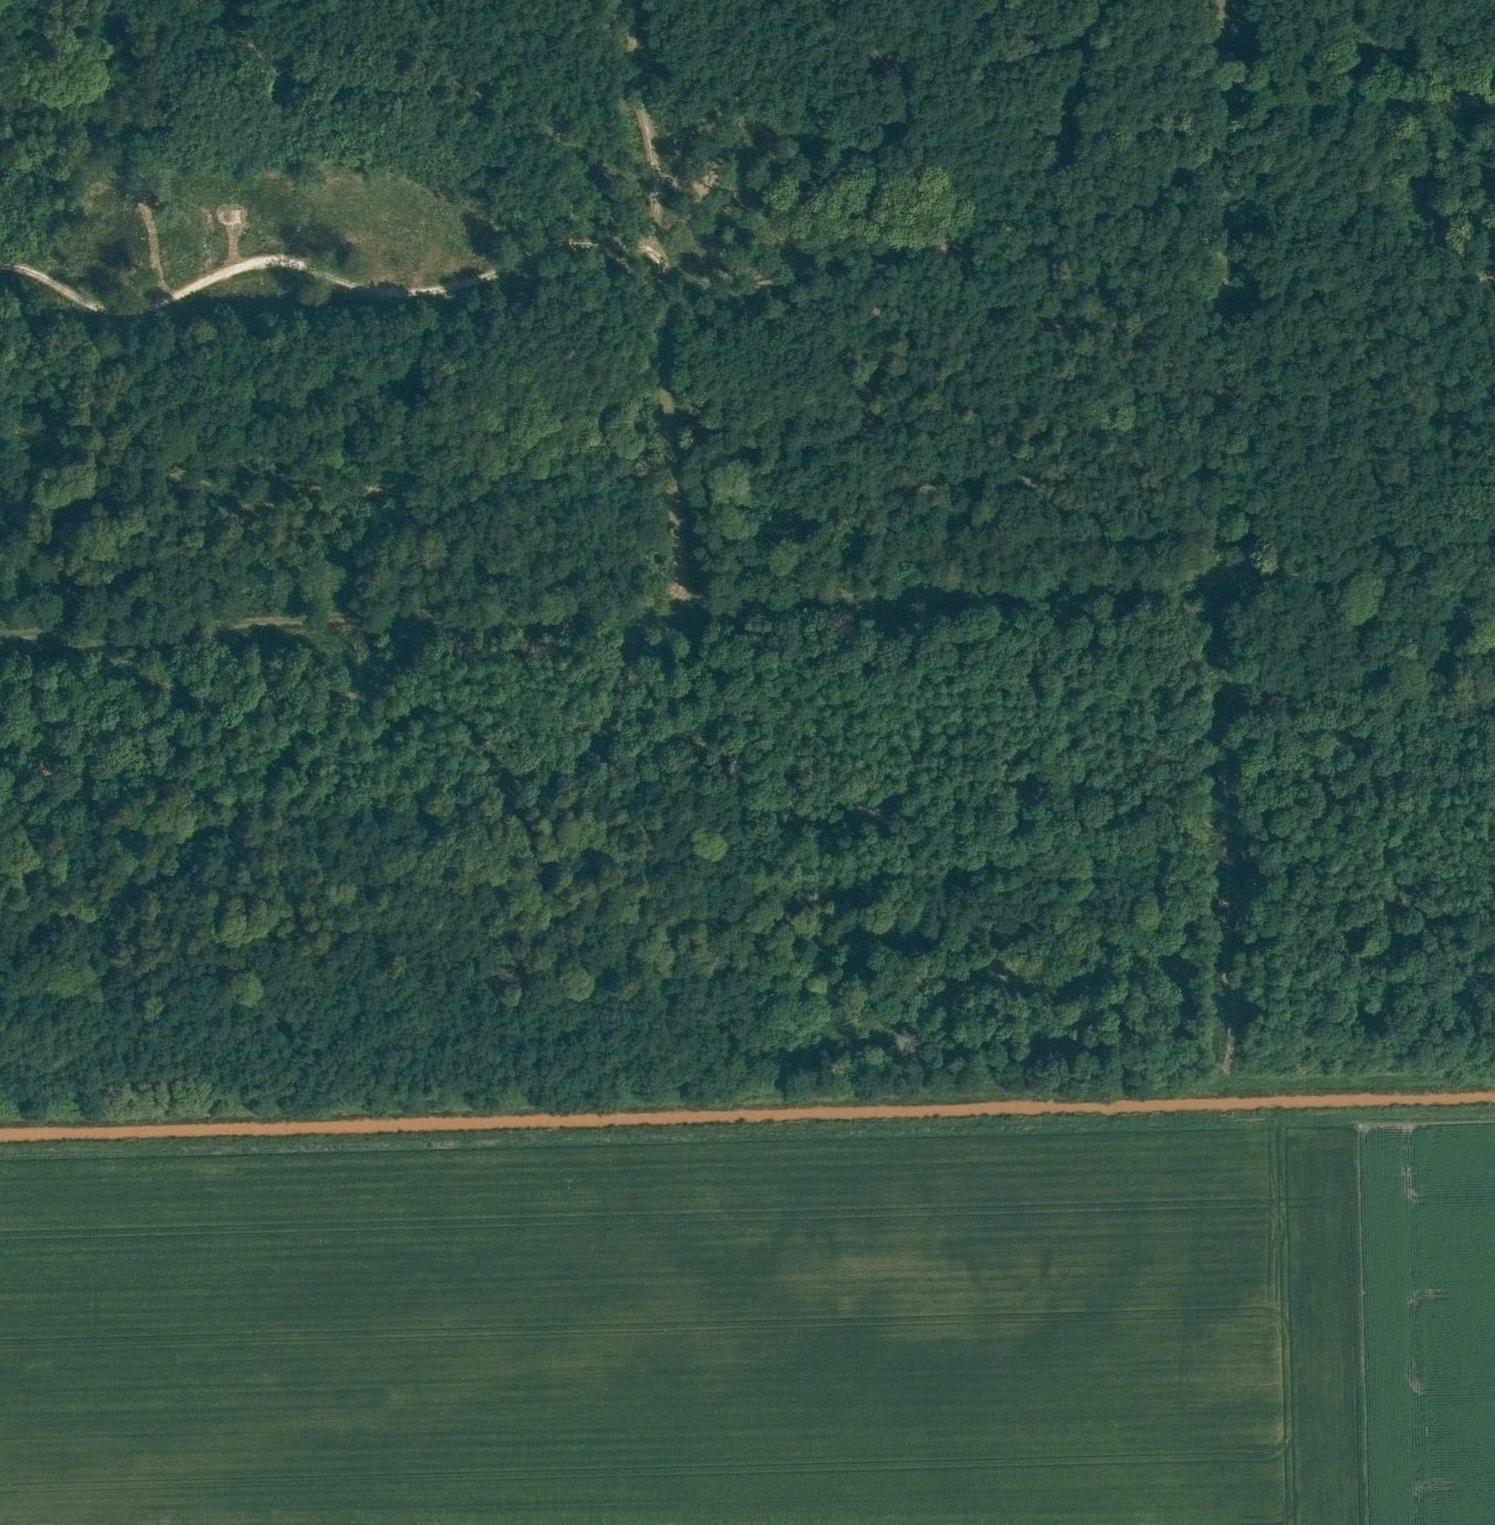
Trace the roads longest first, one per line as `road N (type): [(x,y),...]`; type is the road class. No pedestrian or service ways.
road 1 (track): [(1228,569),(0,638)]
road 2 (track): [(679,599),(652,152),(634,90),(629,0)]
road 3 (track): [(1228,569),(1230,0)]
road 4 (track): [(1226,1075),(1228,569)]
road 5 (track): [(1494,530),(1228,569)]
road 6 (track): [(164,0),(0,182)]

